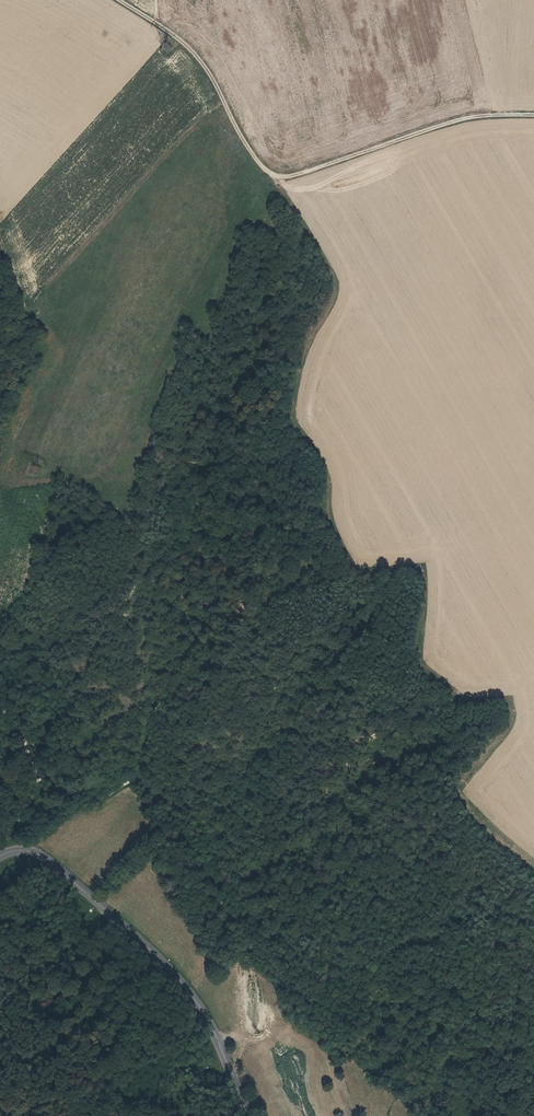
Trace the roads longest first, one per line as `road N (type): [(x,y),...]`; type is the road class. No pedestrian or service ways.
road 1 (track): [(117,0),(191,51),(259,163),(281,179),(470,119),(533,116)]
road 2 (tertiary): [(0,857),(29,851),(46,858),(184,985),(250,1115)]

